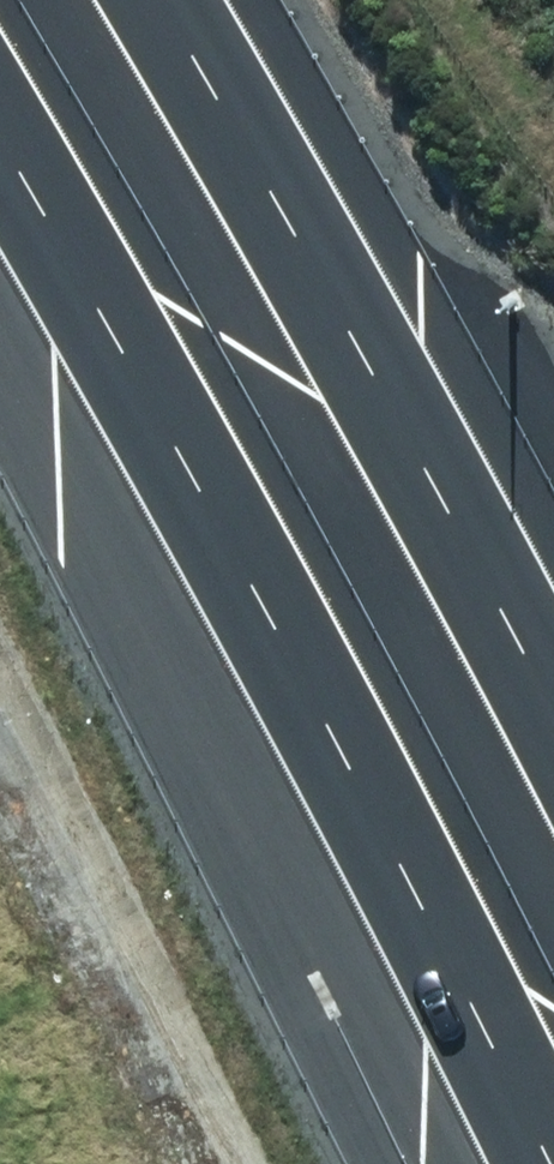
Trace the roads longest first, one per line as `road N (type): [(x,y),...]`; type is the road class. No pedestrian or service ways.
road 1 (motorway): [(553,1163),(476,997),(119,345),(0,145)]
road 2 (motorway): [(155,0),(472,525),(553,697)]

